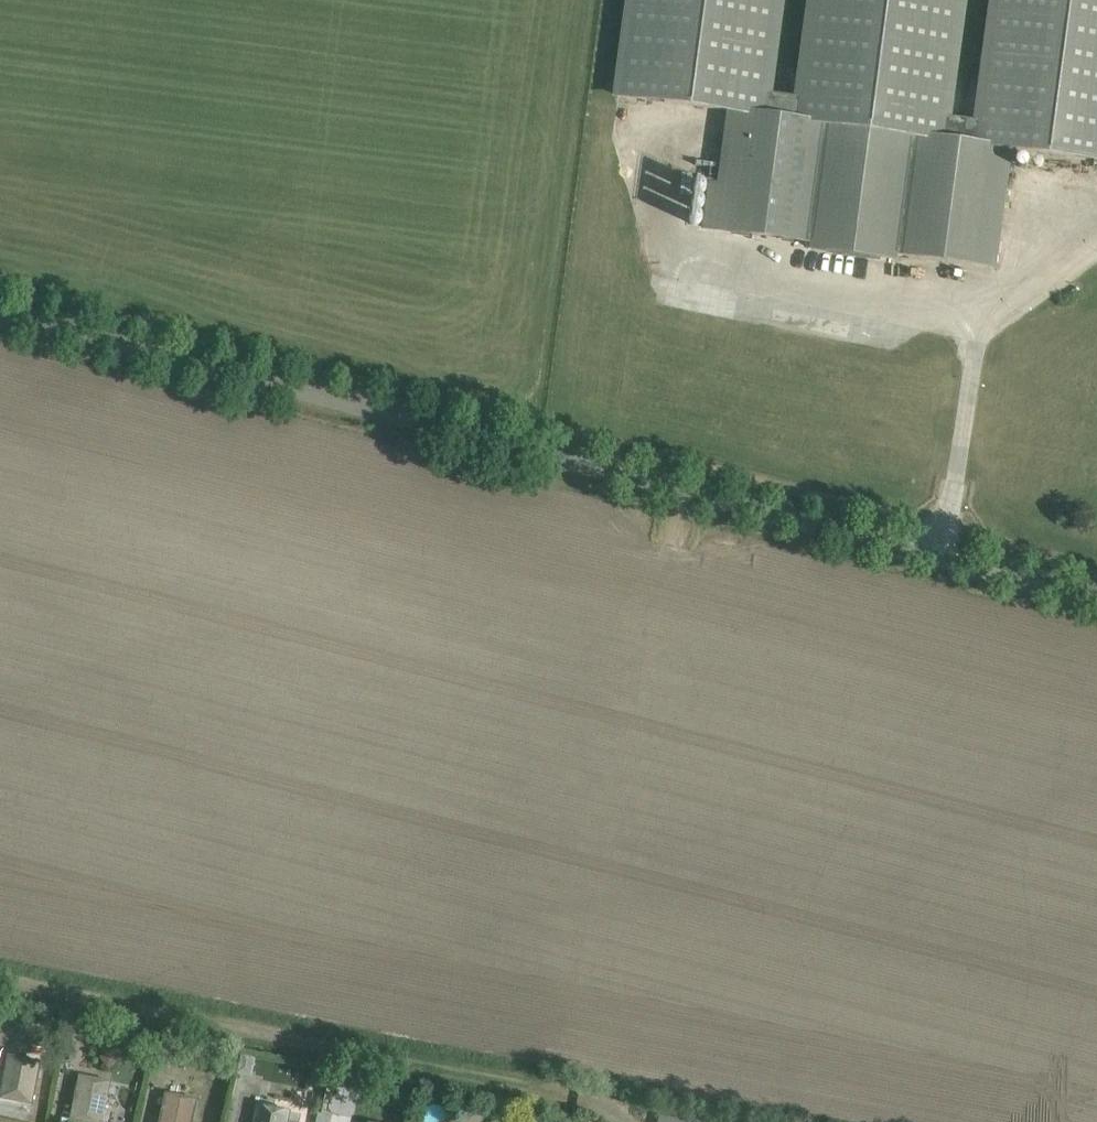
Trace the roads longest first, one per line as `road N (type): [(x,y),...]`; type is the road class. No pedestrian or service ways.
road 1 (unclassified): [(1096,600),(0,312)]

